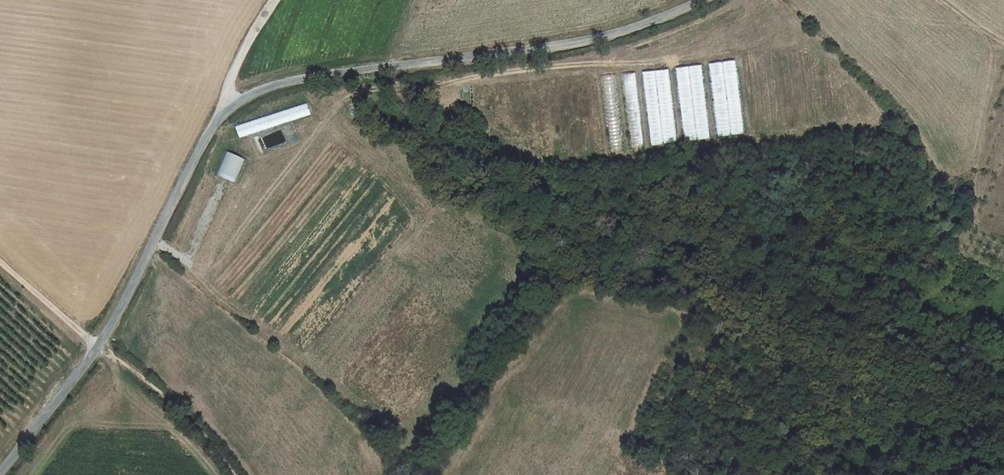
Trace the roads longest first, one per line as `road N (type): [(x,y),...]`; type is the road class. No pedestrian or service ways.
road 1 (unclassified): [(1,474),(97,347),(201,144),(230,106),(288,81),(343,70),(595,39),(689,0)]
road 2 (track): [(238,474),(157,389),(0,259)]

